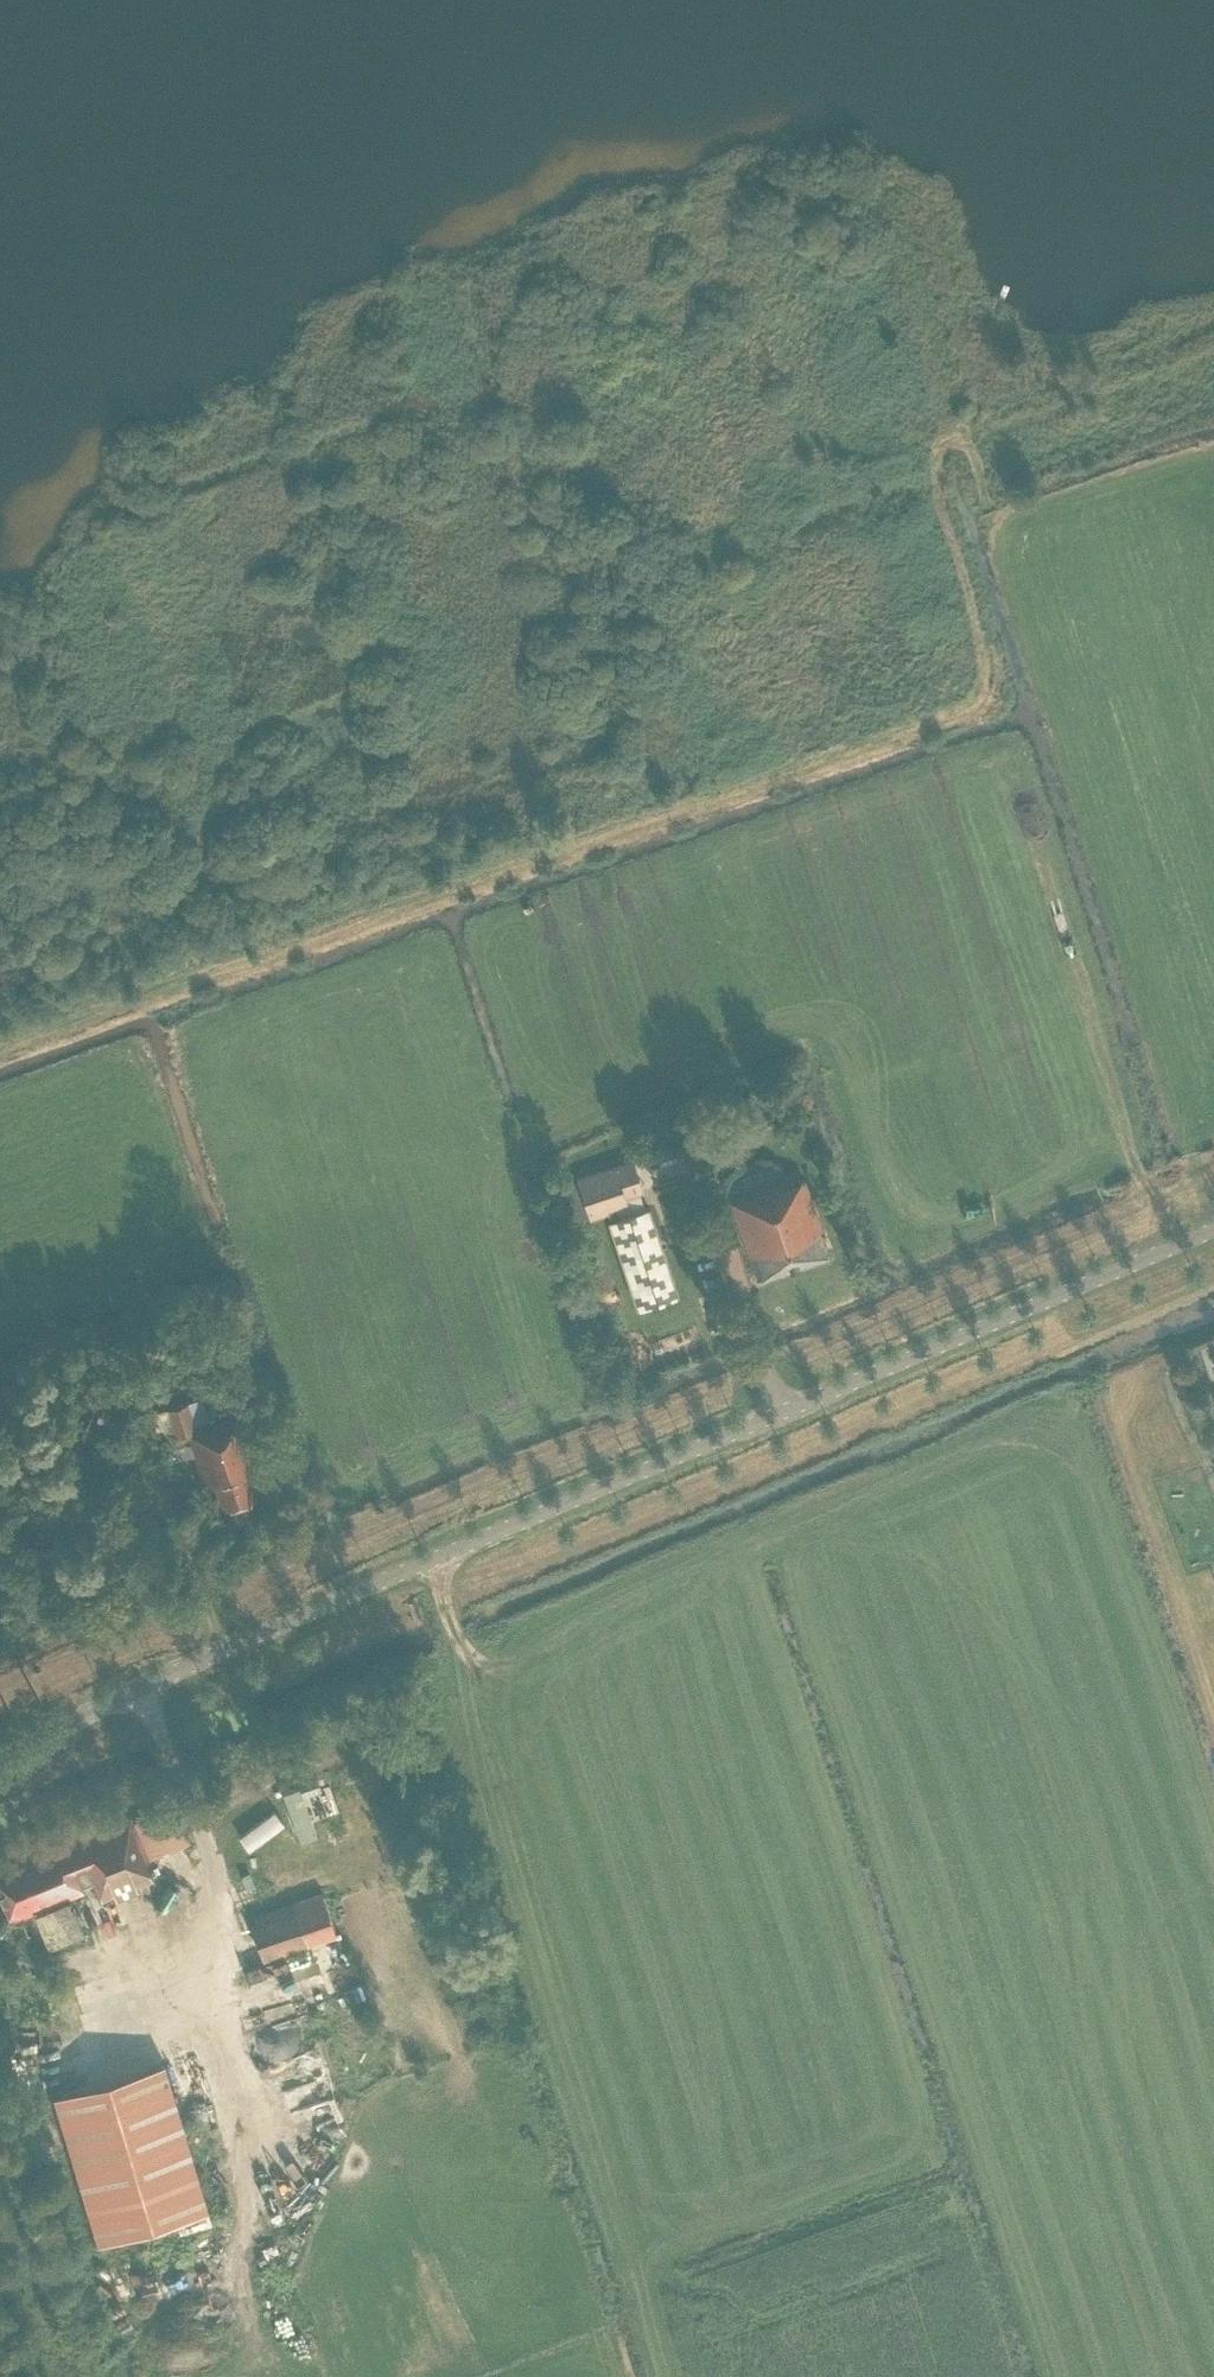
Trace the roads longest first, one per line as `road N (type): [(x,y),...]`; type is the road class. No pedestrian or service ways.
road 1 (unclassified): [(0,1758),(274,1626),(1213,1229)]

